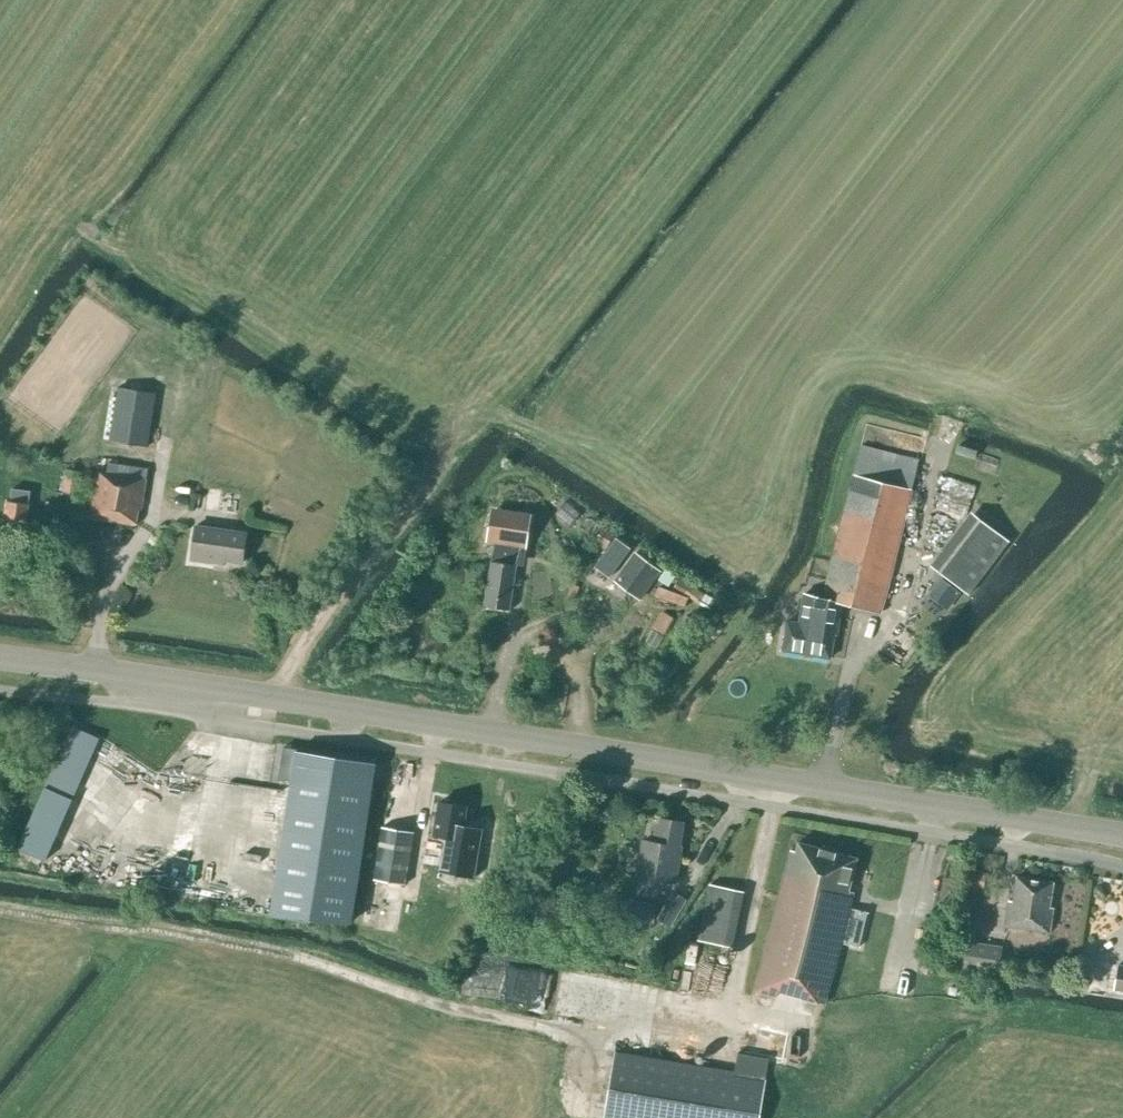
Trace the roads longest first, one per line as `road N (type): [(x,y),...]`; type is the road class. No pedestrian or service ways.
road 1 (secondary): [(1122,835),(0,659)]

